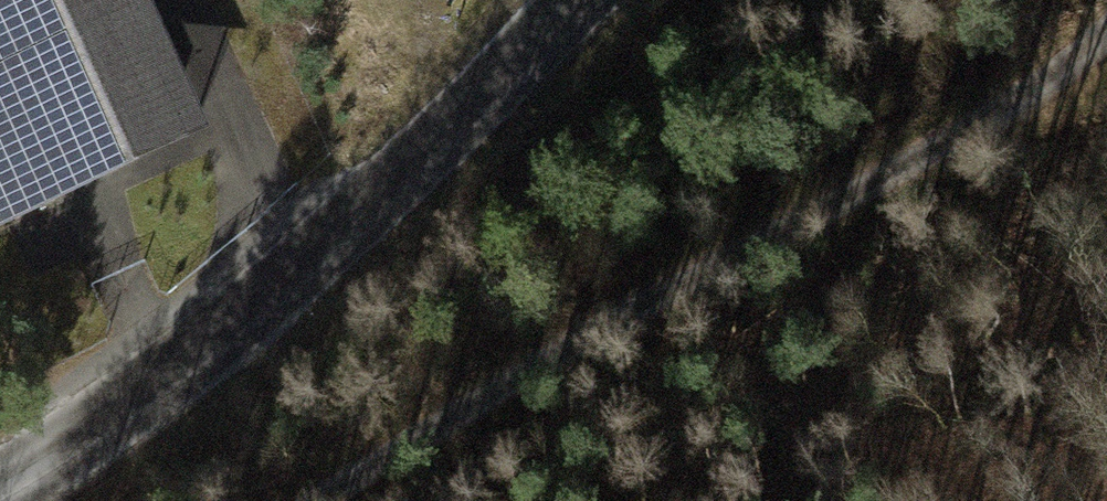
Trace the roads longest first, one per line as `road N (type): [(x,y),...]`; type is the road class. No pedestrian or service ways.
road 1 (track): [(302,500),(1106,51)]
road 2 (unclassified): [(615,0),(476,152),(106,423),(0,470)]

